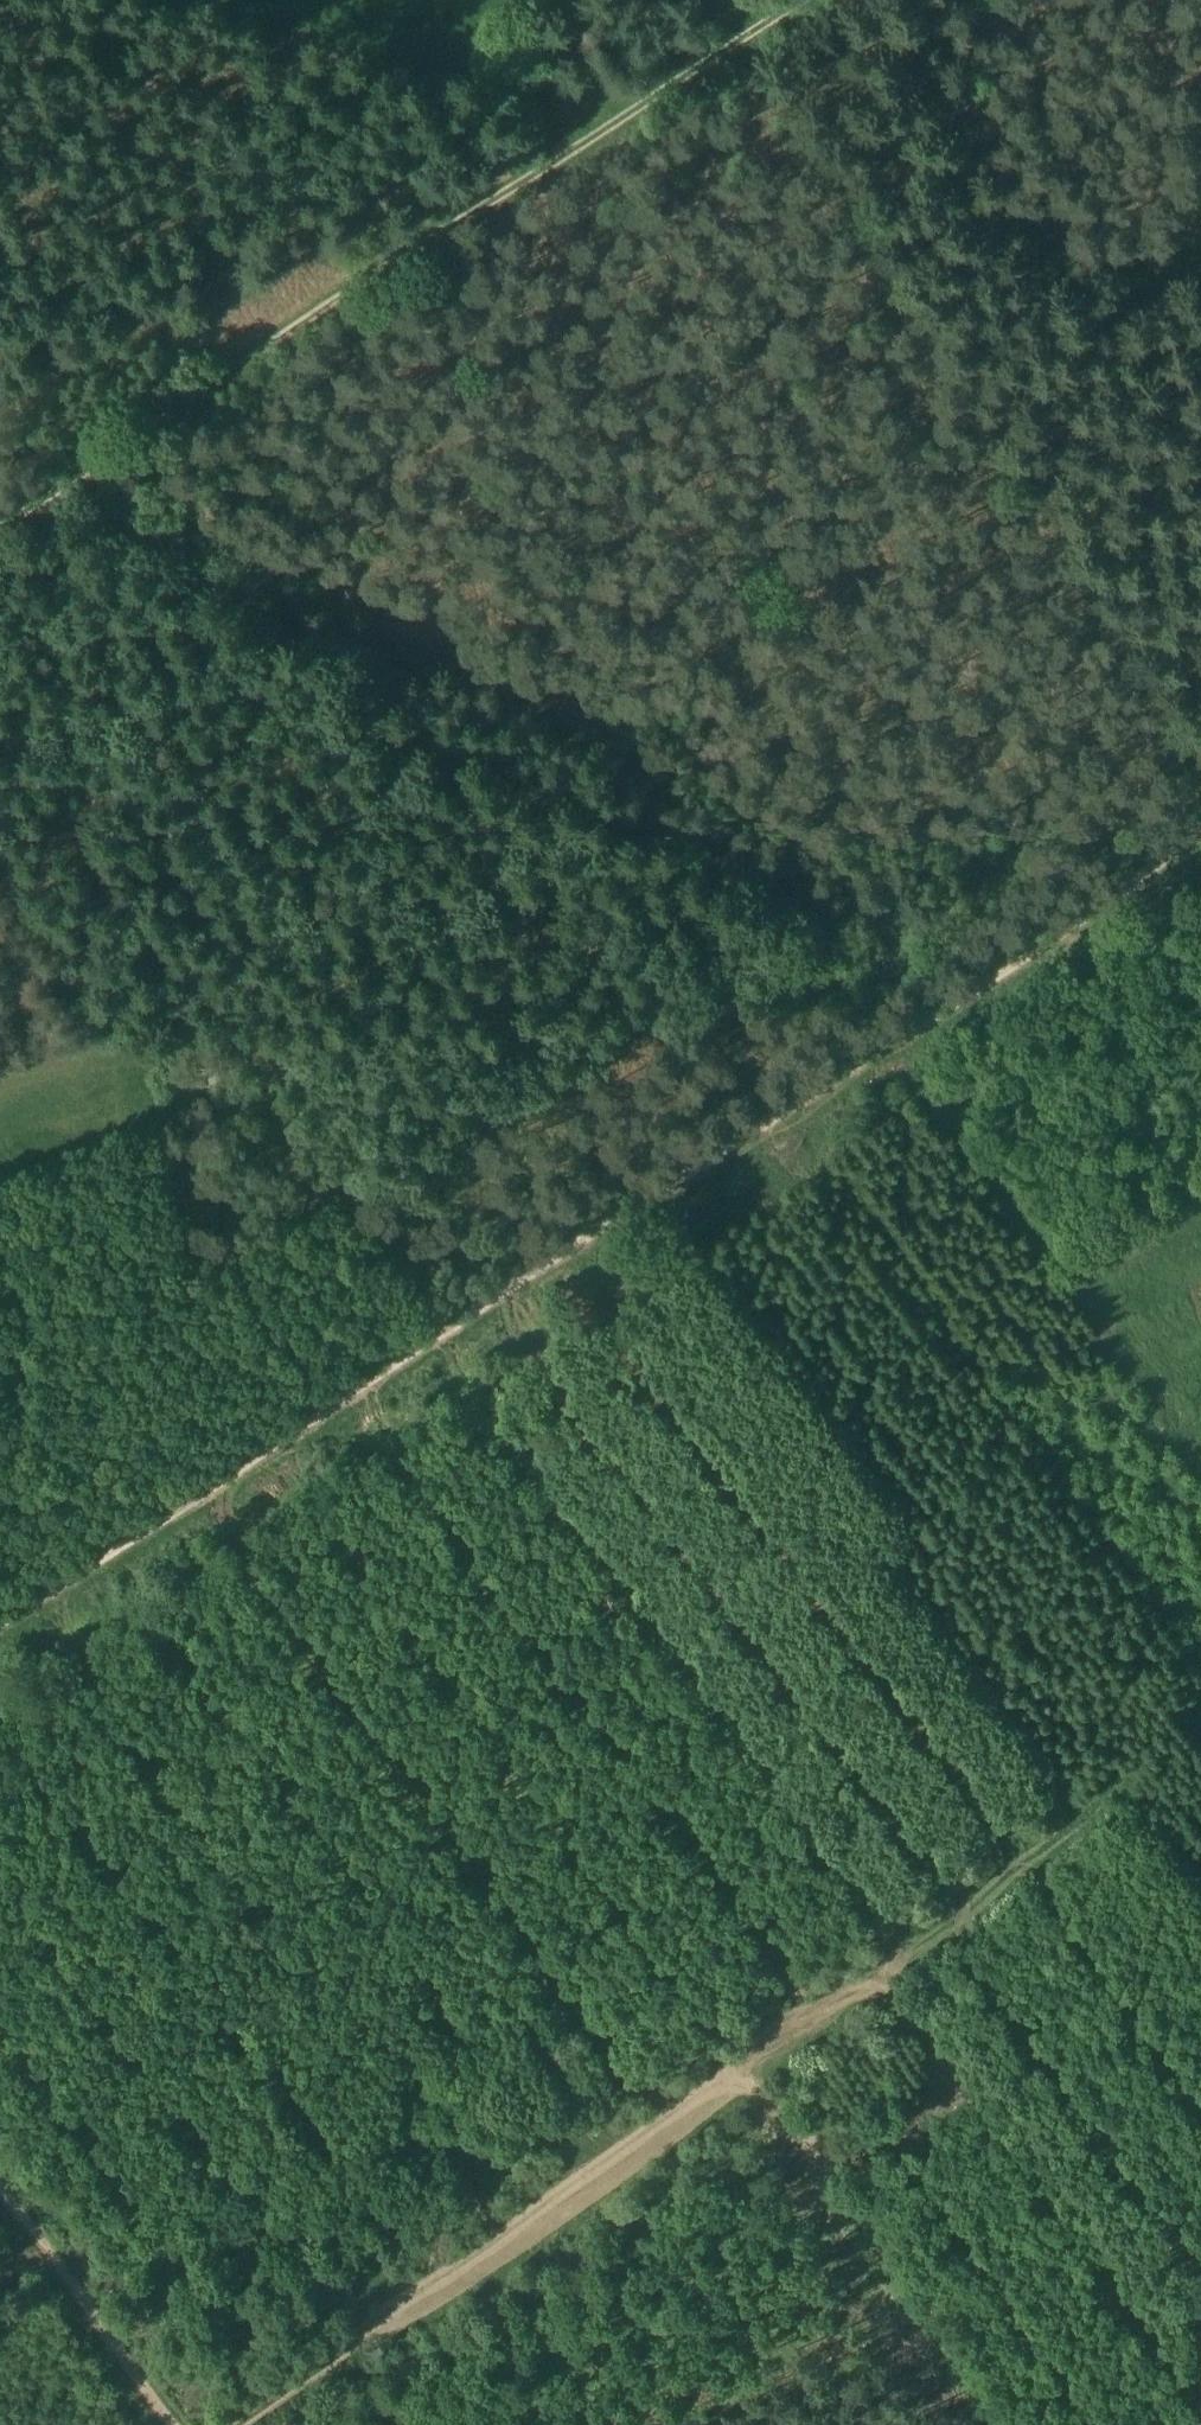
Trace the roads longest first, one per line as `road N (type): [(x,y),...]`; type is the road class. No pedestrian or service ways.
road 1 (track): [(1200,831),(0,1623)]
road 2 (track): [(0,513),(790,0)]
road 3 (track): [(162,2424),(0,2211)]

